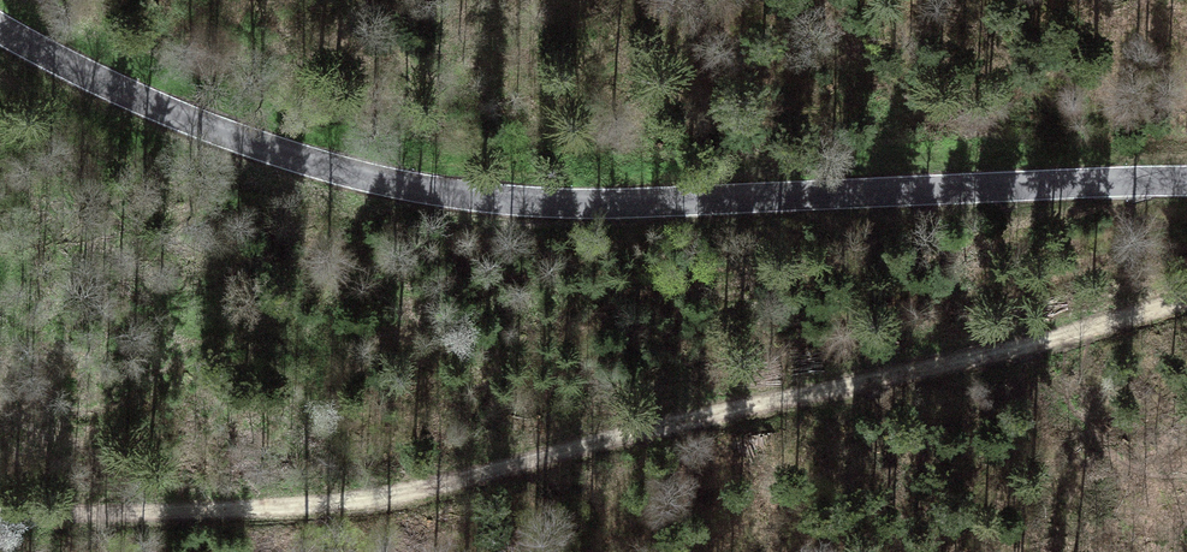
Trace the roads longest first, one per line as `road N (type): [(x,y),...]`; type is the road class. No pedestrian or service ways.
road 1 (tertiary): [(1186,182),(612,203),(431,190),(266,147),(114,87),(0,28)]
road 2 (track): [(0,510),(79,517),(354,503),(1186,301)]

